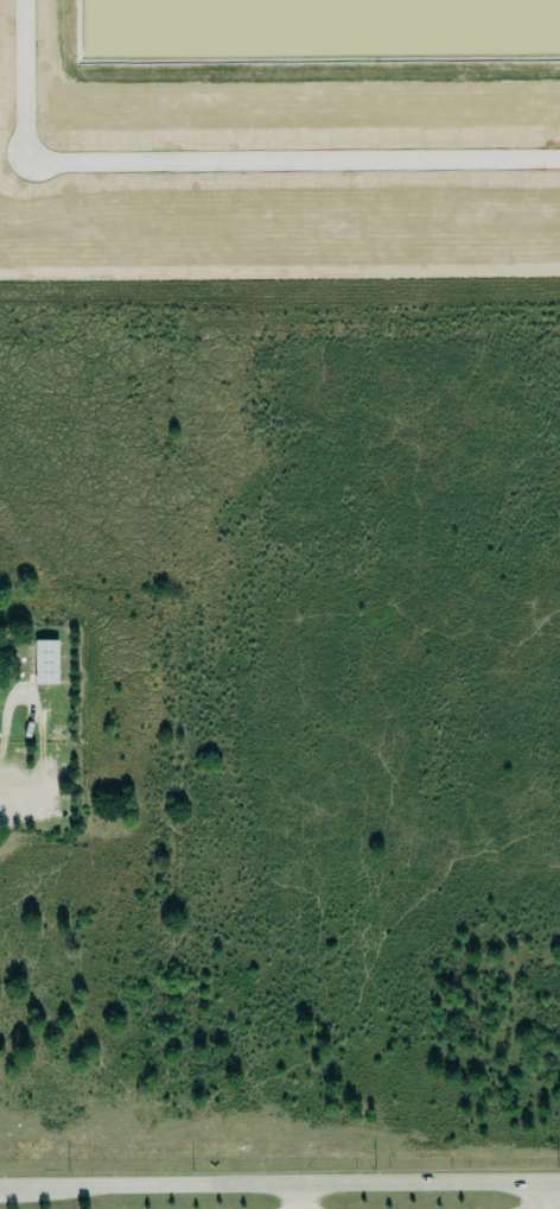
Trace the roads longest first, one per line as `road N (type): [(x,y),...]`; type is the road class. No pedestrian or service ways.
road 1 (residential): [(19,0),(25,156),(559,154)]
road 2 (secondary): [(540,1179),(18,1188)]

